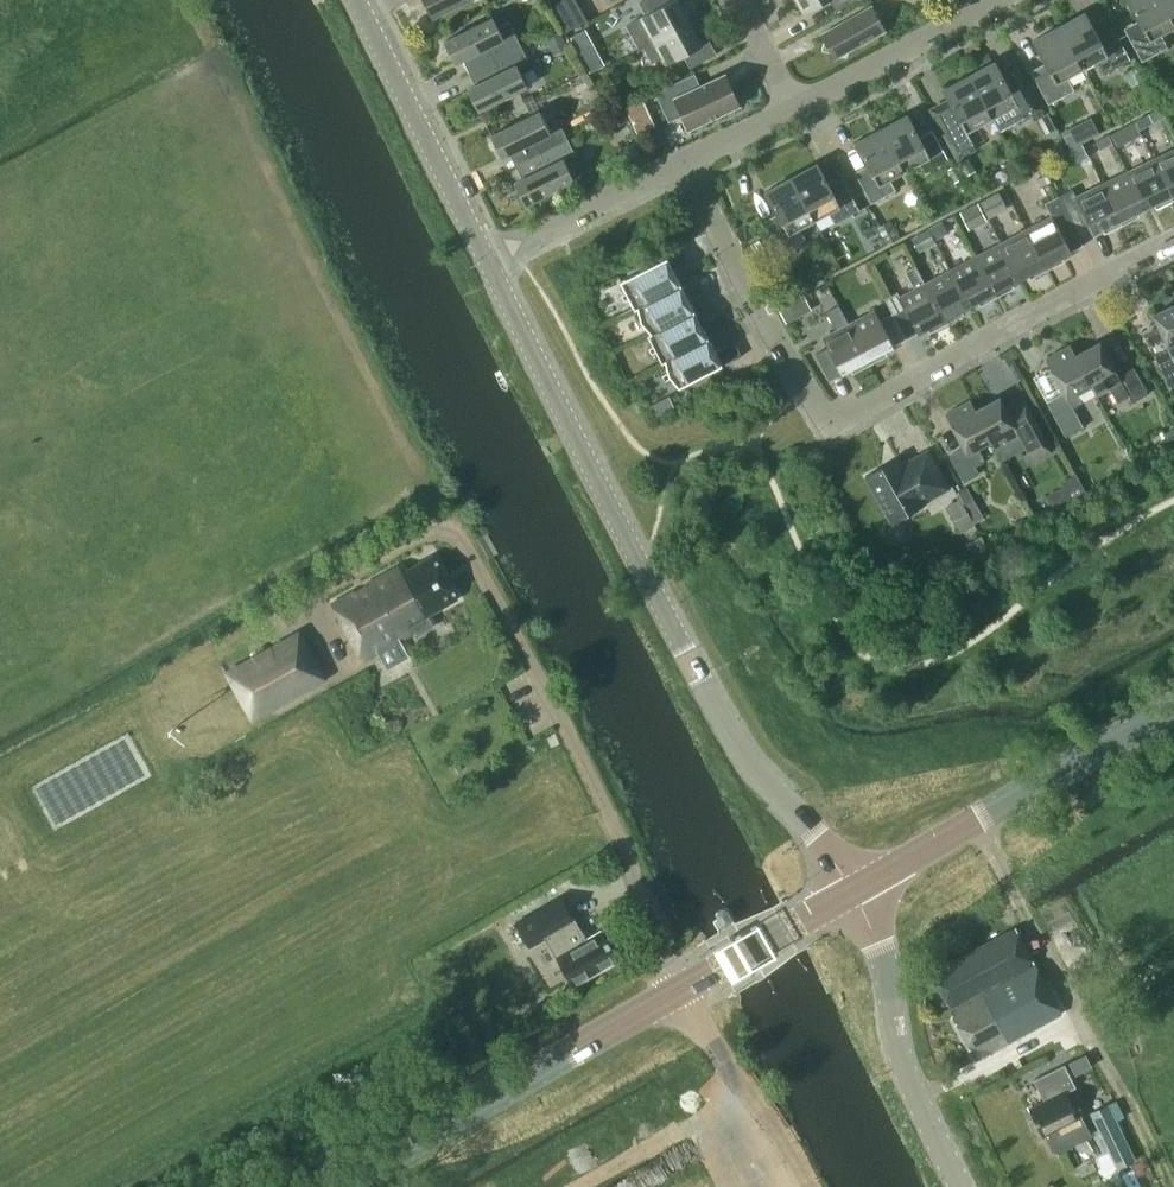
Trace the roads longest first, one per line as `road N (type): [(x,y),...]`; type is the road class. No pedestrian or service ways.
road 1 (tertiary): [(853,894),(819,839),(747,757),(490,262)]
road 2 (residential): [(683,160),(820,417),(842,422),(1173,241)]
road 3 (unclassified): [(681,991),(619,835),(496,599)]
road 4 (secondary): [(337,1186),(681,991)]
road 5 (secondary): [(853,894),(1173,709)]
road 6 (secondary): [(964,1186),(903,1064),(886,958),(853,894)]
road 7 (tertiary): [(490,262),(361,0)]
road 8 (unclassified): [(808,1186),(681,991)]
road 9 (residential): [(796,105),(1000,0)]
road 10 (residential): [(490,262),(683,160)]
road 11 (secondary): [(681,991),(853,894)]
road 12 (residential): [(683,160),(796,105)]
road 13 (residential): [(796,105),(734,0)]

